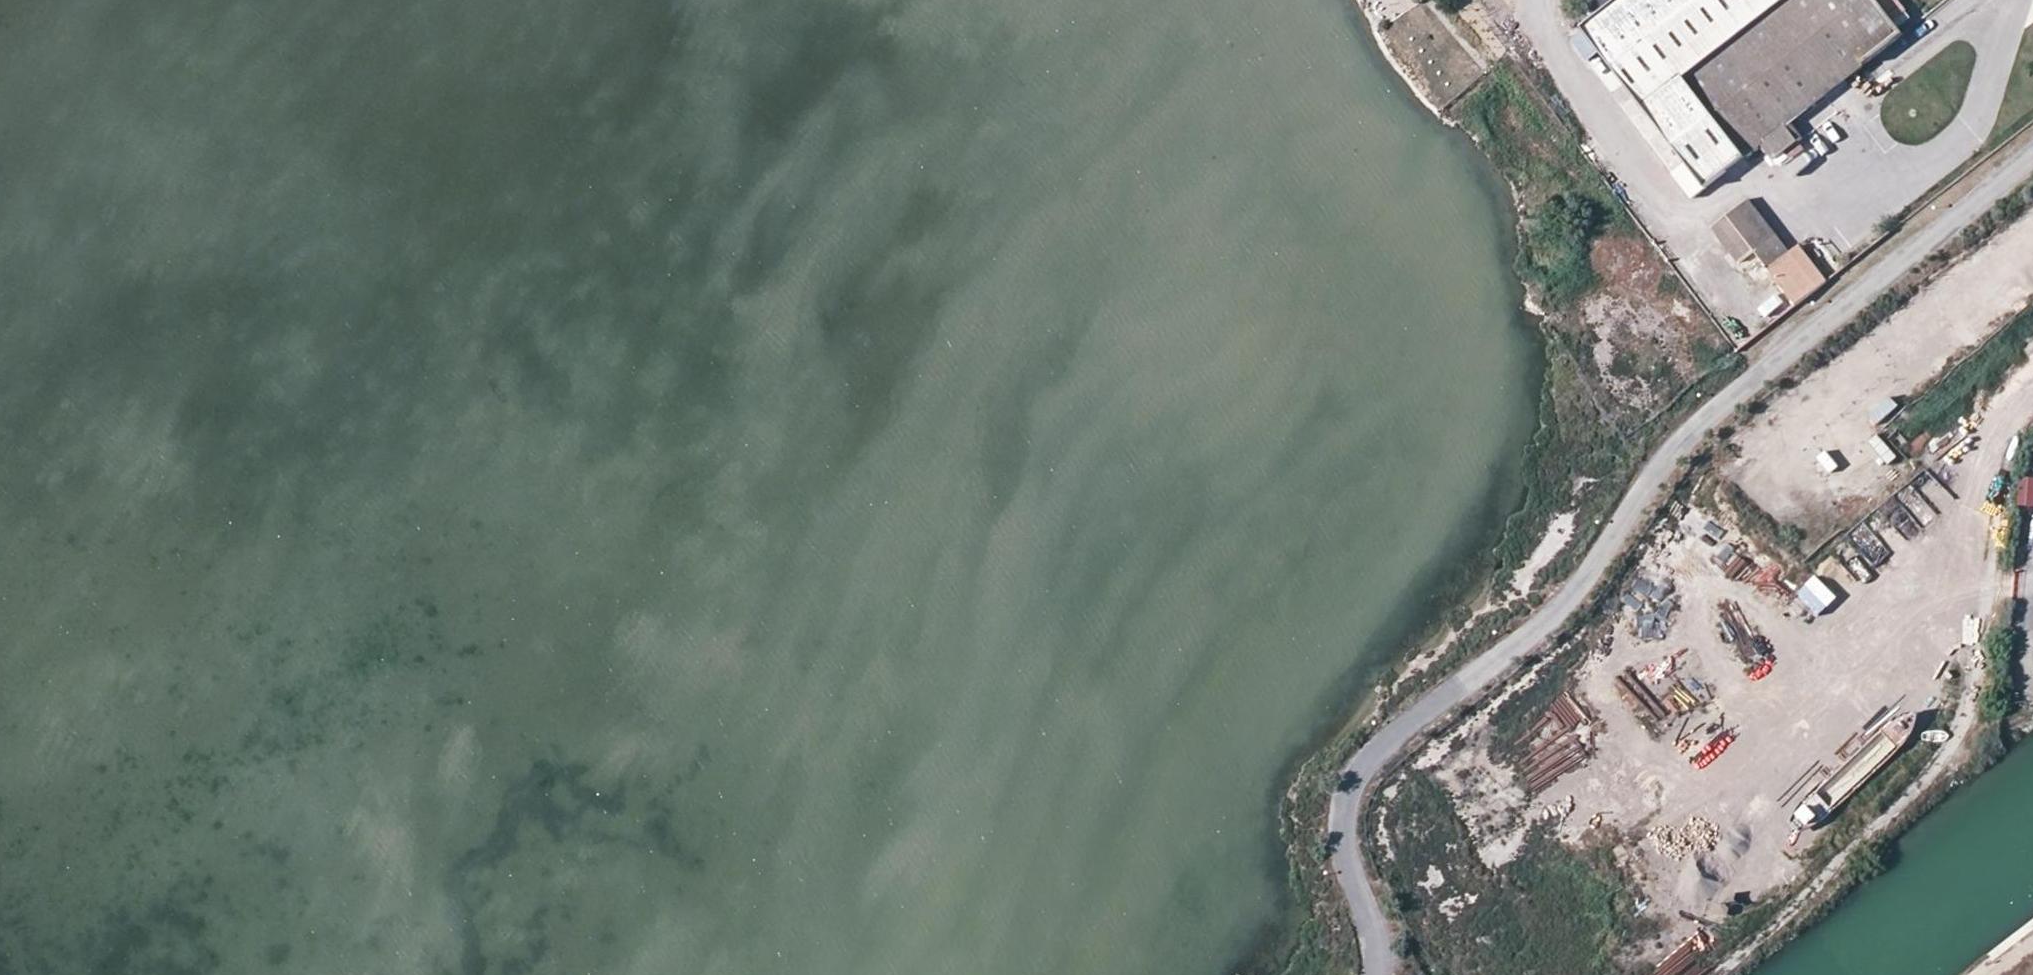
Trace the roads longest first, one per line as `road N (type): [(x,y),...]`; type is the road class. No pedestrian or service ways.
road 1 (residential): [(1376,974),(1371,914),(1353,882),(1348,841),(1361,766),(1584,581),(1669,462),(1734,398),(2032,165)]

